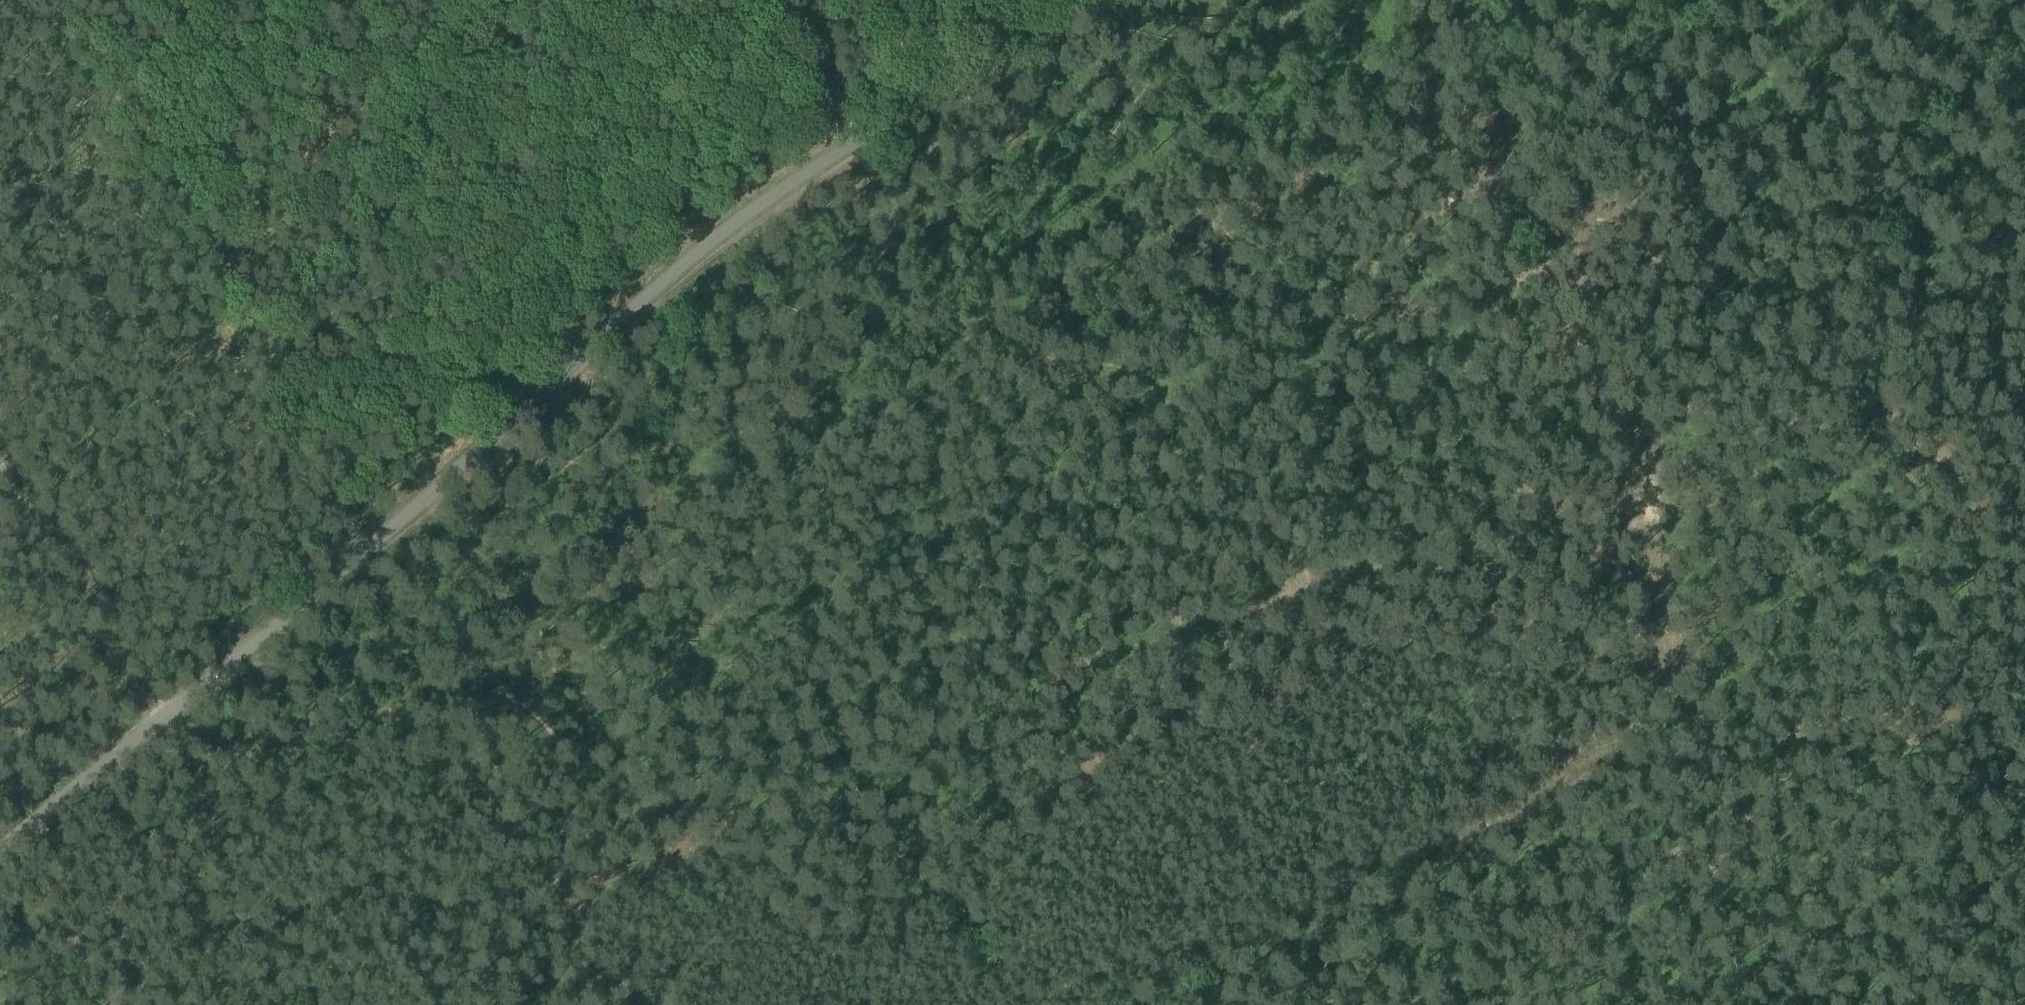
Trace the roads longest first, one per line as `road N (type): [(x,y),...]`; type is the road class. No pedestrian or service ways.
road 1 (unclassified): [(0,848),(824,186),(1117,0)]
road 2 (track): [(237,658),(297,691),(435,655),(458,660),(492,687),(522,735),(530,807),(522,905),(558,973),(593,1004)]

